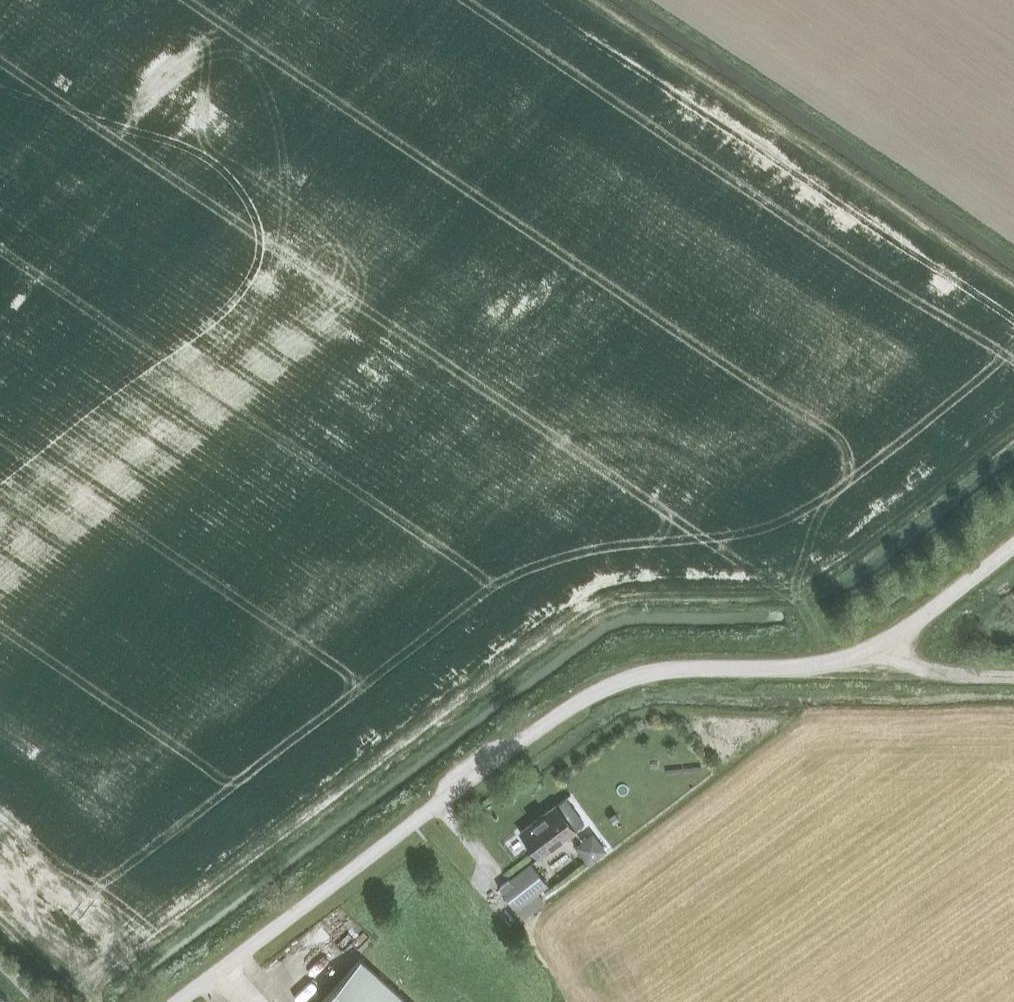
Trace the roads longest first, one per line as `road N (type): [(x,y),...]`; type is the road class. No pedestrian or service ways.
road 1 (unclassified): [(177,1001),(588,697),(649,674),(781,669),(854,656),(915,623),(1013,546)]
road 2 (track): [(885,643),(931,671),(1013,677)]

